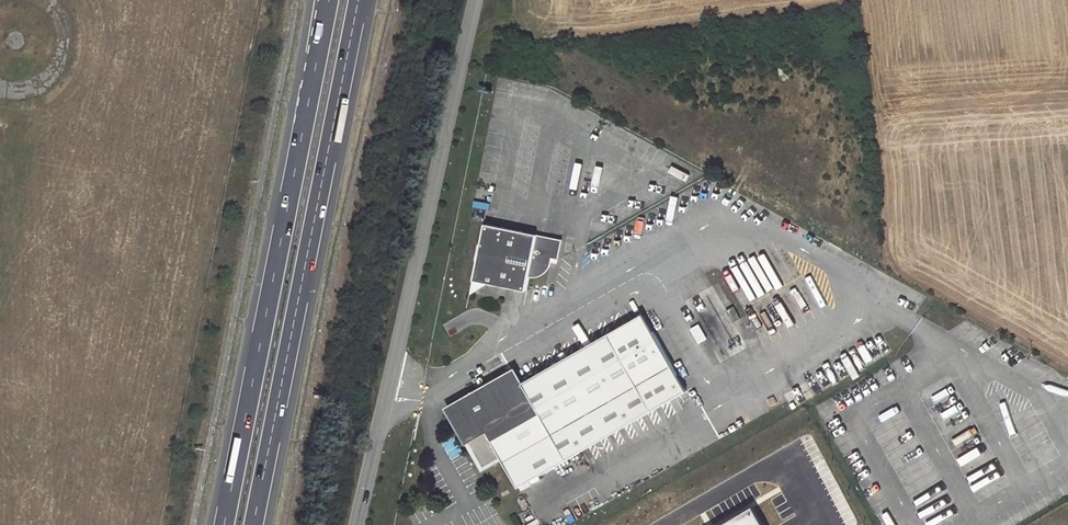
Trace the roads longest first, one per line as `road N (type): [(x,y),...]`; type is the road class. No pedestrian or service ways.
road 1 (unclassified): [(354,524),(475,0)]
road 2 (motorway): [(329,0),(224,524)]
road 3 (motorway): [(253,524),(357,0)]

